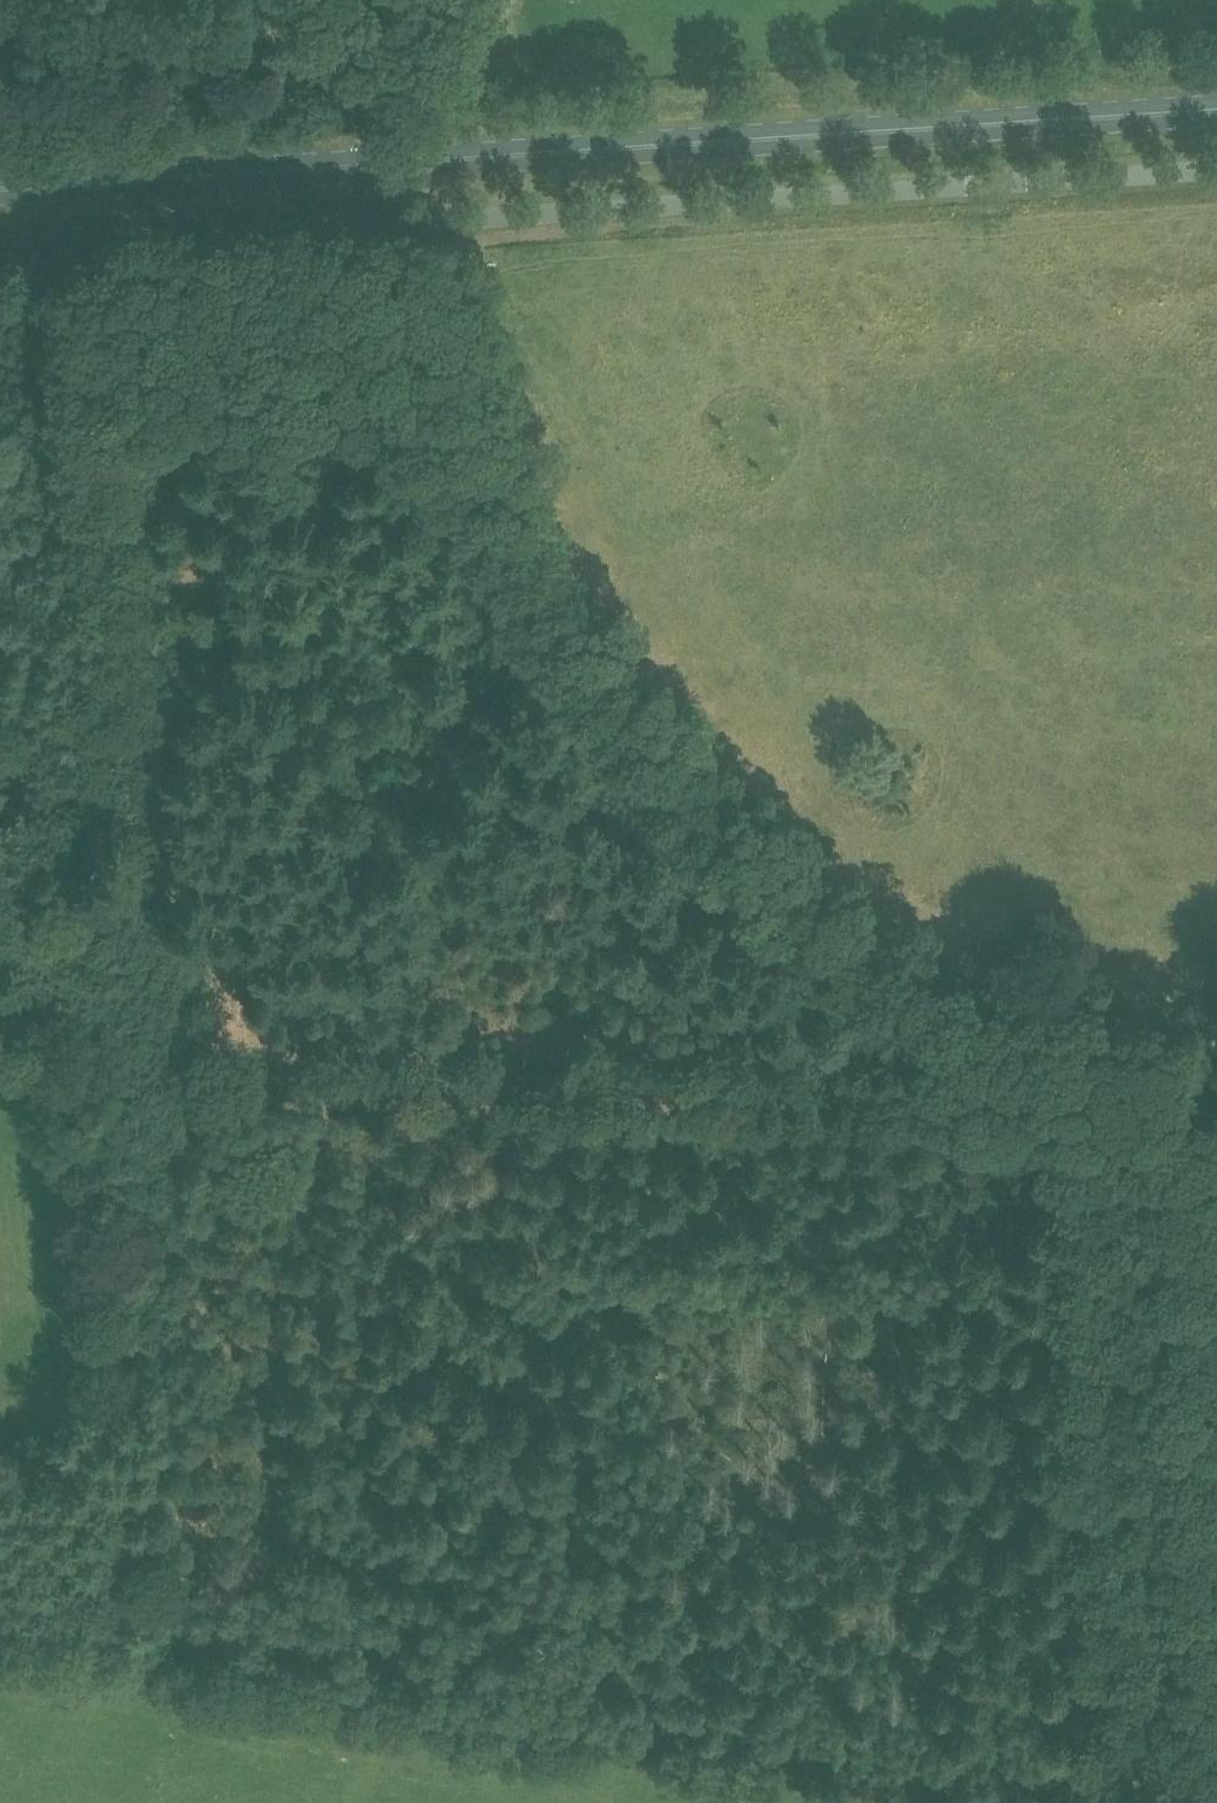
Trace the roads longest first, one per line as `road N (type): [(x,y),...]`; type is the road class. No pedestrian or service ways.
road 1 (track): [(172,1644),(182,1531),(176,1093),(1071,1099)]
road 2 (track): [(370,230),(402,349),(520,586),(664,769),(859,942),(1071,1099)]
road 3 (primary): [(362,162),(1216,104)]
road 4 (track): [(119,245),(114,407),(176,1093)]
road 5 (unclassified): [(370,230),(1216,171)]
road 6 (unclassified): [(370,230),(119,245)]
road 7 (primary): [(122,178),(362,162)]
road 8 (track): [(362,162),(363,70),(388,0)]
road 9 (primary): [(0,186),(122,178)]

